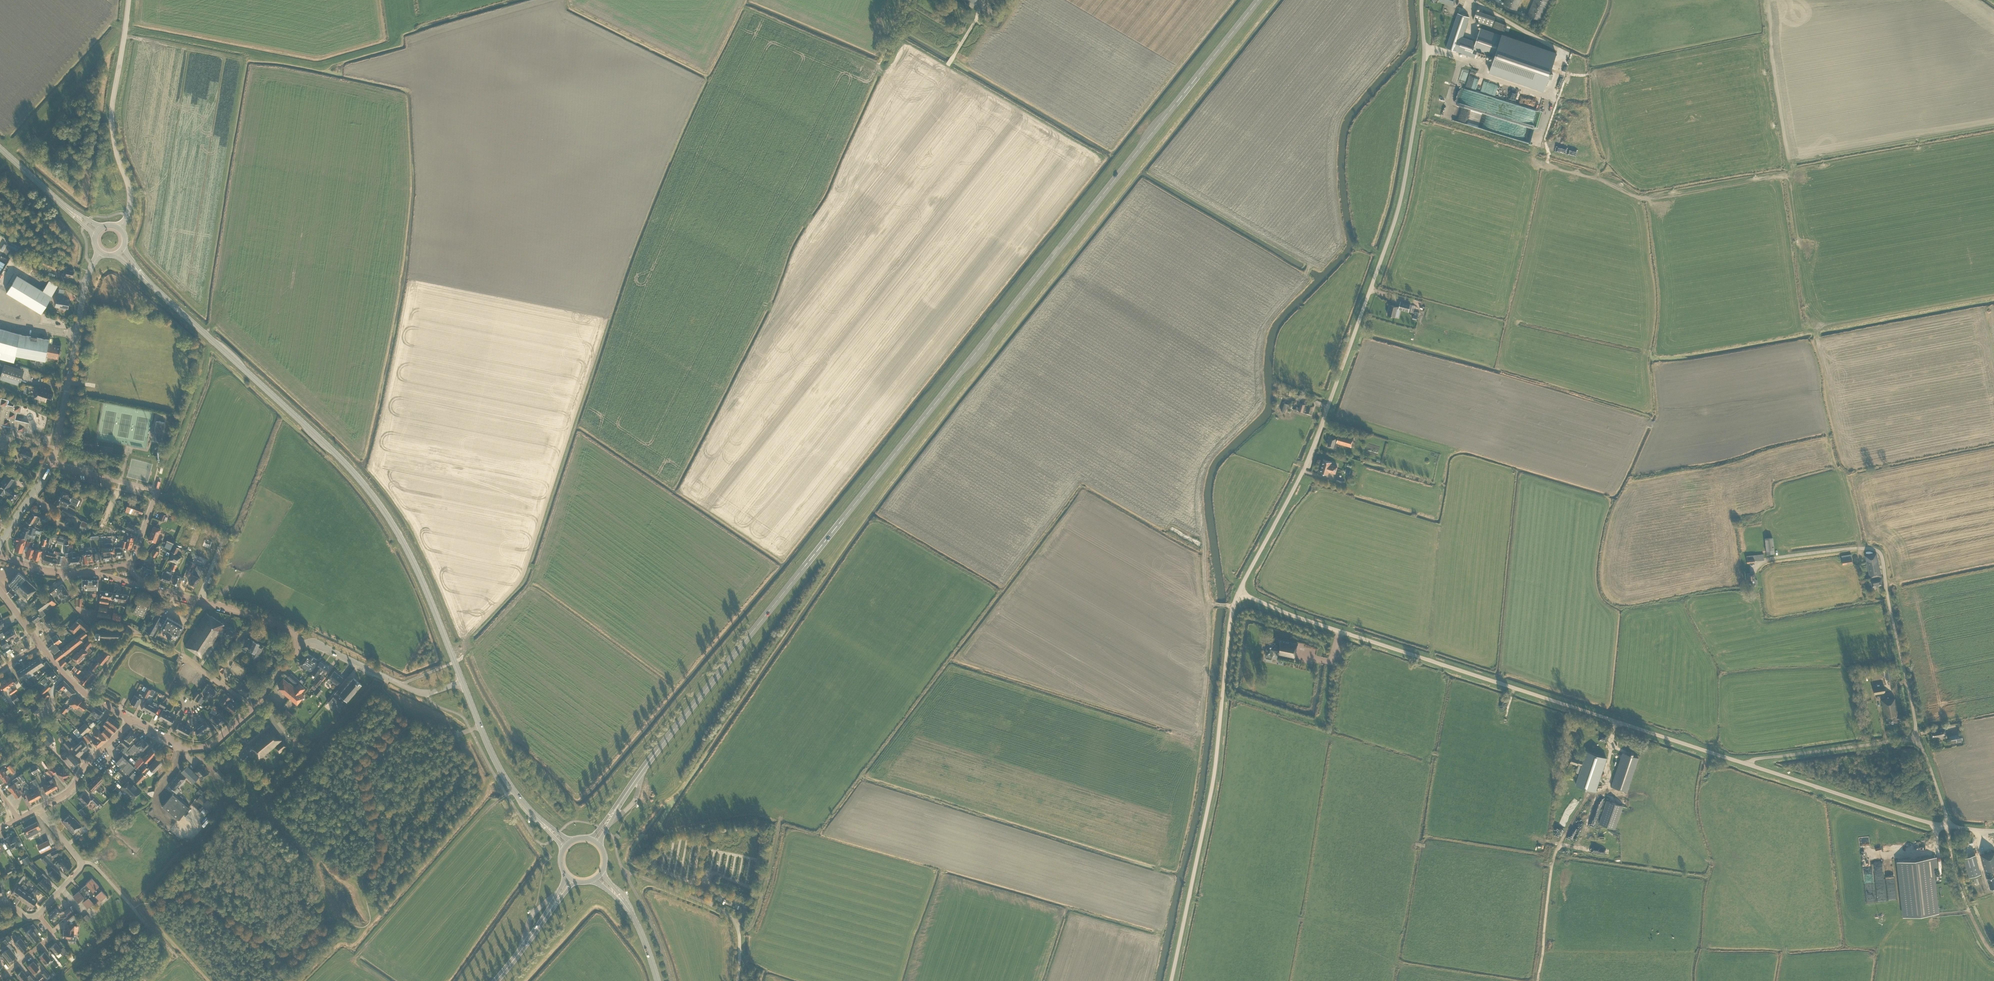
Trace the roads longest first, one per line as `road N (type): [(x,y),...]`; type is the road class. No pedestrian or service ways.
road 1 (trunk): [(618,805),(1259,0)]
road 2 (unclassified): [(1239,593),(1306,464),(1397,215),(1424,60),(1422,0)]
road 3 (unclassified): [(1748,765),(1239,593)]
road 4 (primary): [(463,681),(402,542),(363,485),(151,284)]
road 5 (unclassified): [(1171,980),(1210,795),(1239,593)]
road 6 (unclassified): [(1918,738),(1878,550),(1773,557)]
road 7 (tertiary): [(120,228),(130,194),(112,114),(129,0)]
road 8 (unclassified): [(1950,827),(1748,765)]
road 9 (residential): [(129,567),(157,492),(50,463)]
road 10 (unclassified): [(463,681),(417,692),(319,644),(298,642)]
road 11 (unclassified): [(1748,765),(1918,738)]
road 12 (unclassified): [(298,642),(284,625),(142,584)]
road 13 (primary): [(537,817),(502,773),(463,681)]
road 14 (unclassified): [(253,707),(215,741),(192,748),(132,720)]
road 15 (unclassified): [(177,958),(82,863)]
road 16 (secondary): [(50,463),(77,334)]
road 17 (residential): [(39,808),(68,791),(132,720)]
road 18 (unclassified): [(132,720),(84,693),(40,644)]

